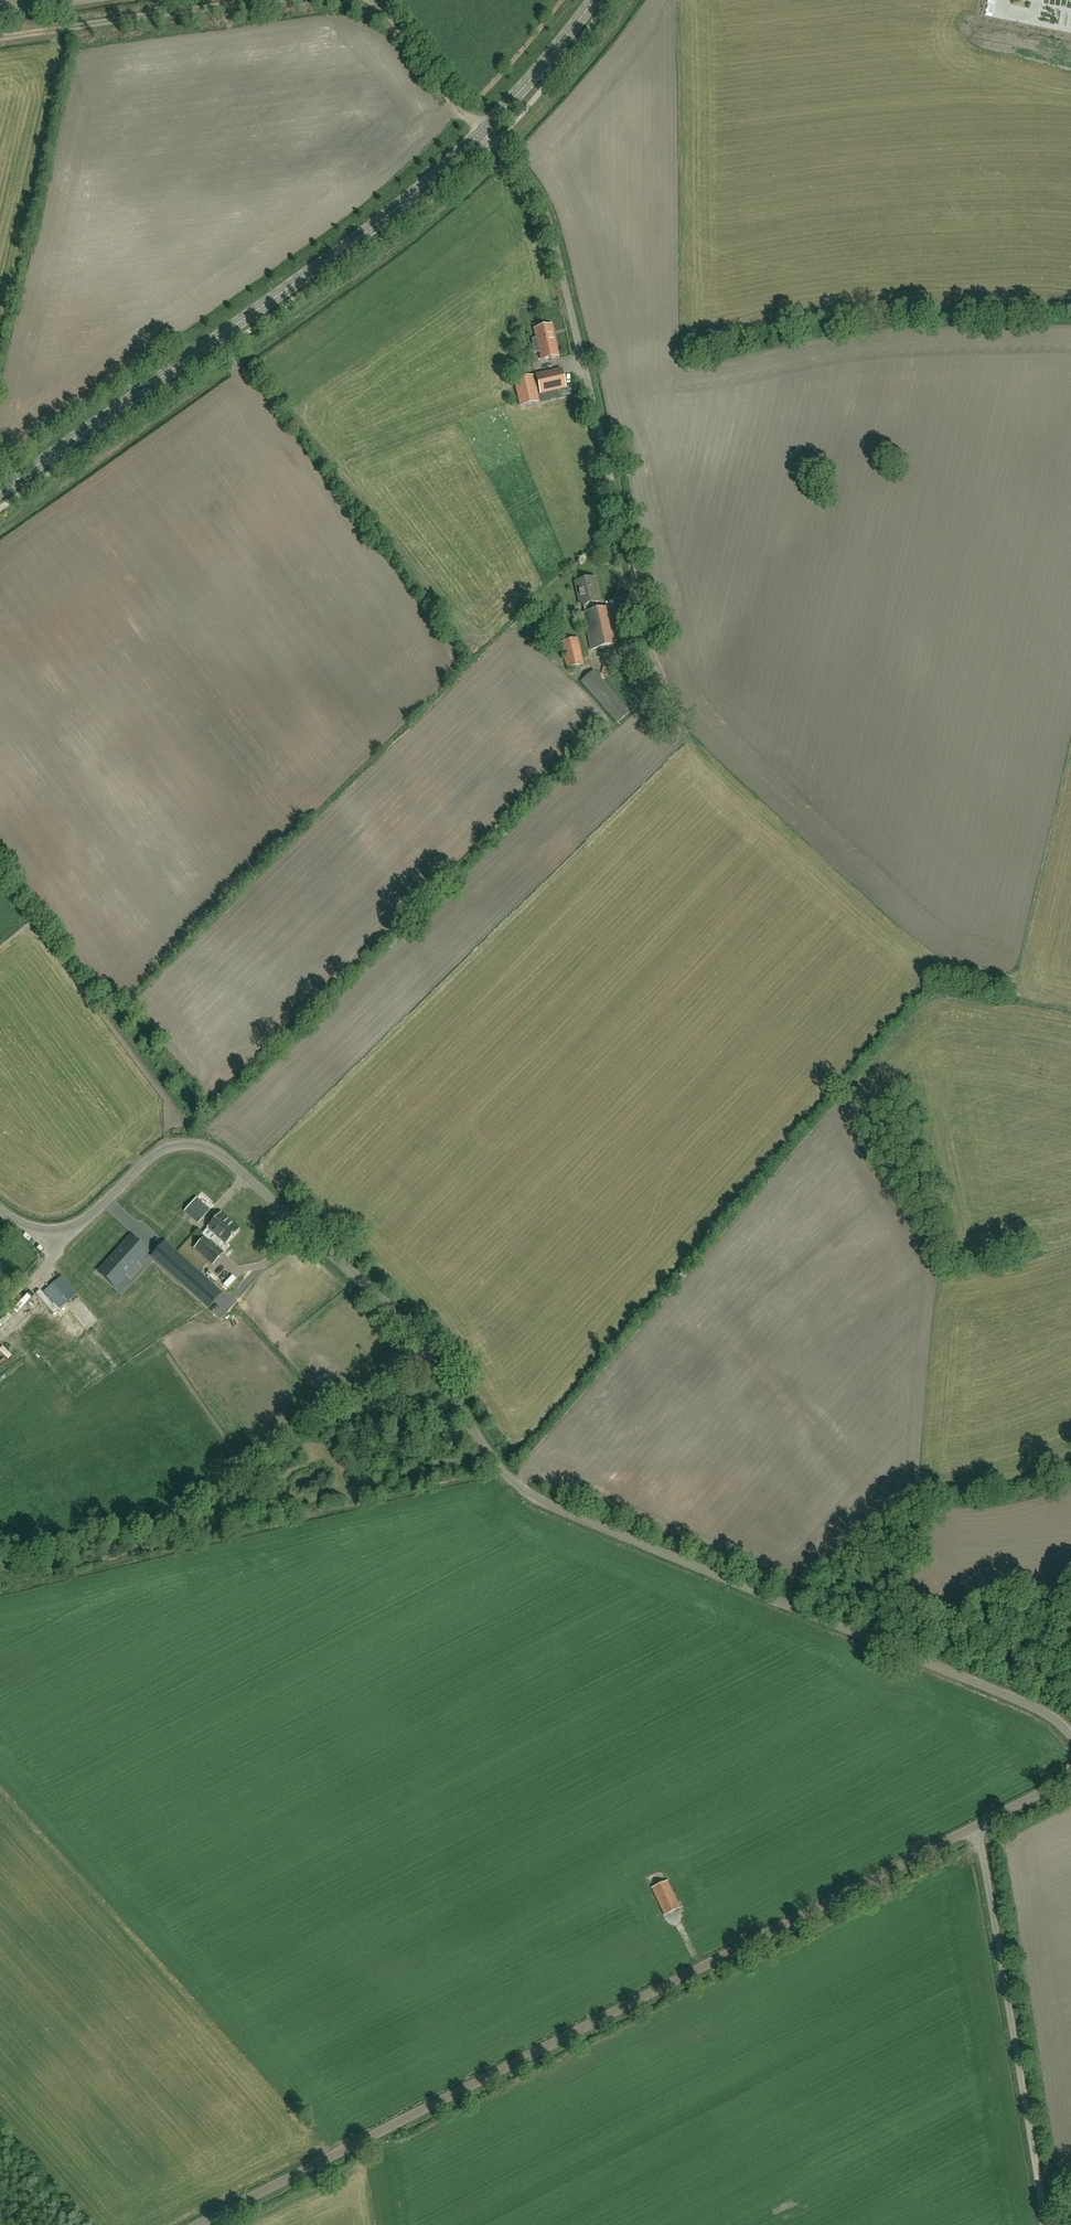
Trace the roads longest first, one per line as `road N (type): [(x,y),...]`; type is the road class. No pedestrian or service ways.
road 1 (unclassified): [(1070,1733),(1043,1710),(523,1492),(381,1298),(211,1149),(165,1148),(66,1229),(42,1230),(0,1209)]
road 2 (unclassified): [(200,2224),(976,1826)]
road 3 (unclassified): [(662,711),(543,212),(480,134)]
road 4 (secondary): [(0,493),(363,236),(480,134)]
road 5 (unclassified): [(1043,2224),(976,1826)]
road 6 (track): [(311,0),(0,50)]
road 7 (track): [(480,134),(381,15),(348,0)]
road 8 (secondary): [(480,134),(595,0)]

